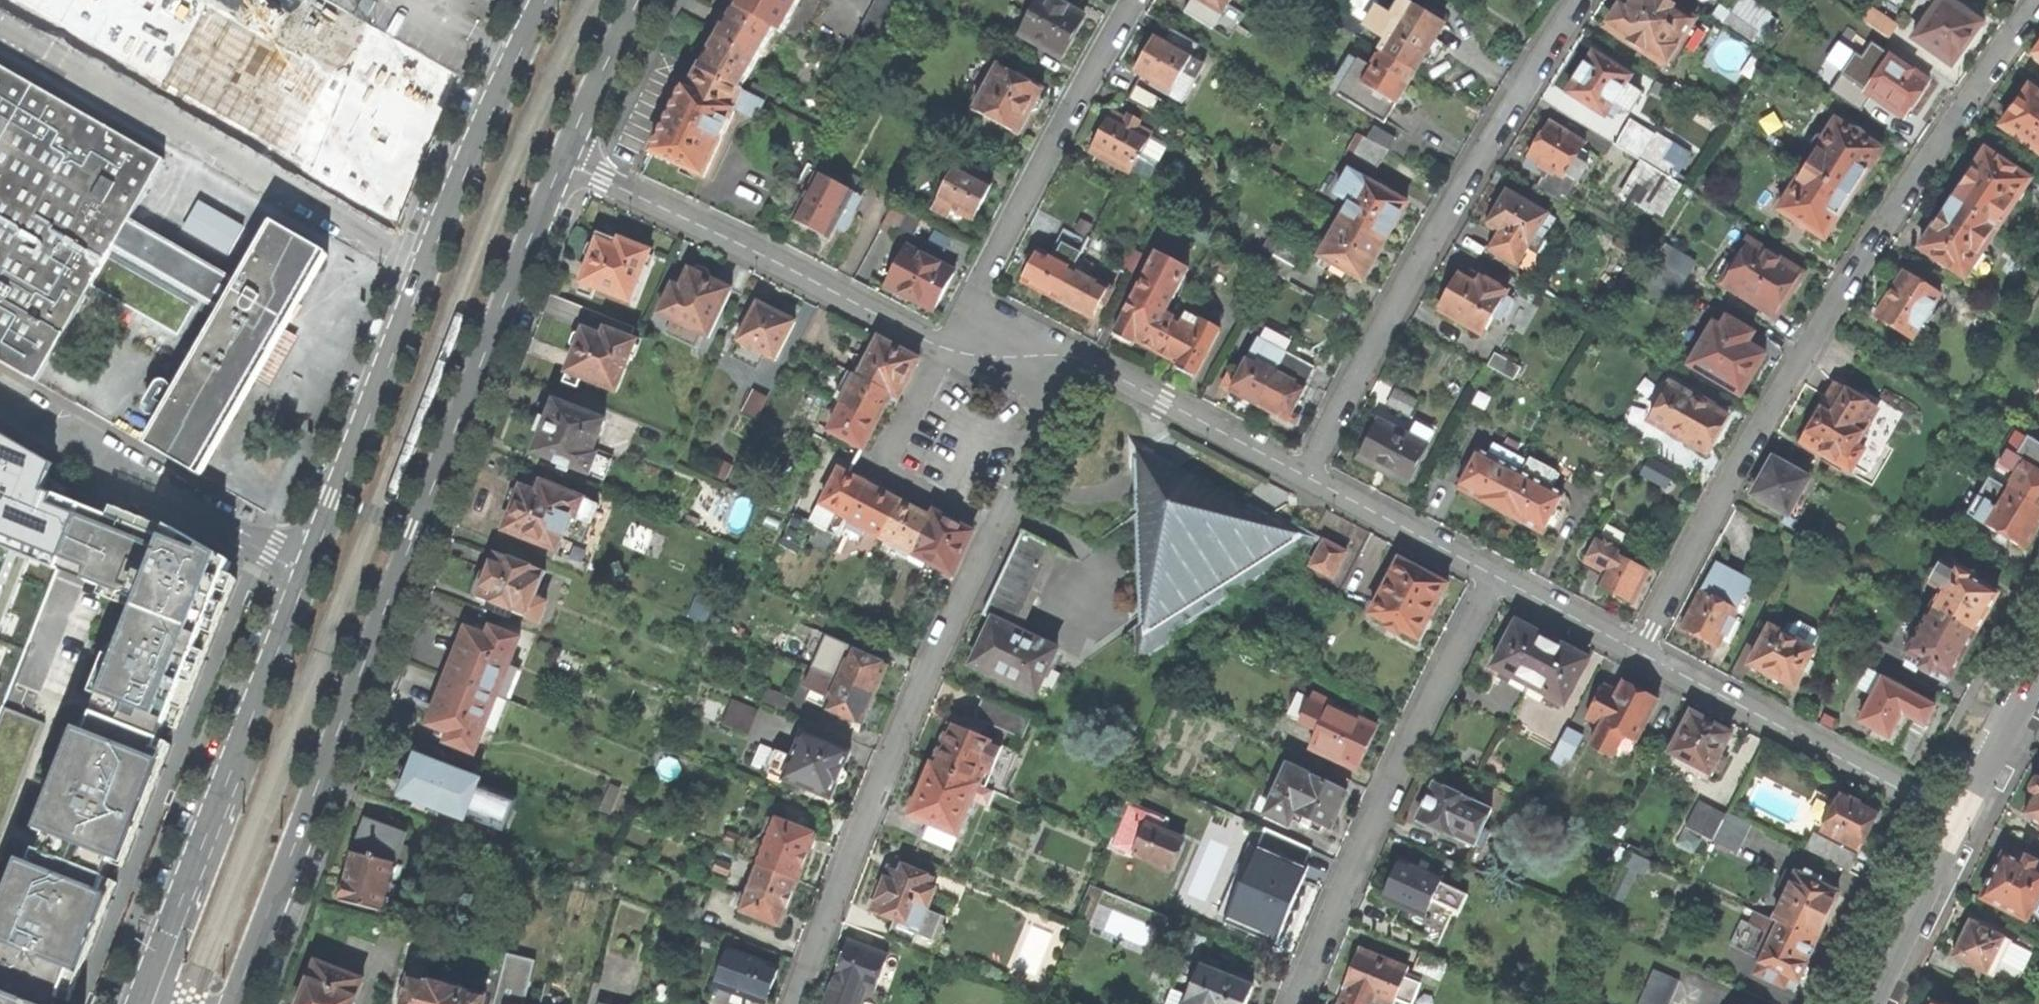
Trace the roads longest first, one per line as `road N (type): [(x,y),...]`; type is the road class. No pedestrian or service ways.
road 1 (secondary): [(226,1003),(555,157)]
road 2 (residential): [(2038,7),(1808,345),(1638,652)]
road 3 (secondary): [(546,0),(486,128),(305,573)]
road 4 (residential): [(1581,0),(1306,475)]
road 5 (residential): [(1000,529),(836,894),(796,1003)]
road 6 (residential): [(1299,1003),(1408,750),(1496,574)]
road 7 (secondary): [(305,573),(145,1003)]
road 8 (residential): [(945,348),(555,157)]
road 9 (residential): [(1137,0),(978,289),(964,354)]
road 10 (residential): [(1960,821),(1638,652)]
road 11 (unclassified): [(0,396),(305,573)]
road 12 (residential): [(945,348),(881,470),(1000,529)]
road 13 (residential): [(1306,475),(1075,357)]
road 14 (residential): [(1496,574),(1306,475)]
road 15 (residential): [(1960,821),(1867,1003)]
road 16 (residential): [(1075,357),(1000,529)]
road 17 (secondary): [(555,157),(628,0)]
road 18 (residential): [(2038,677),(1960,821)]
road 19 (residential): [(1638,652),(1496,574)]

